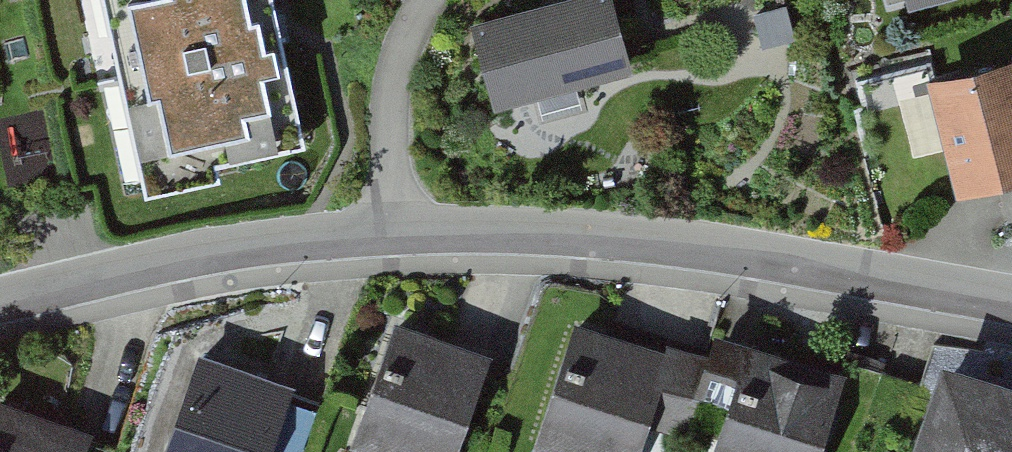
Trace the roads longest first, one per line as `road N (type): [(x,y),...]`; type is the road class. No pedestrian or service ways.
road 1 (residential): [(1011,301),(701,244),(522,229),(390,231),(204,251),(0,302)]

